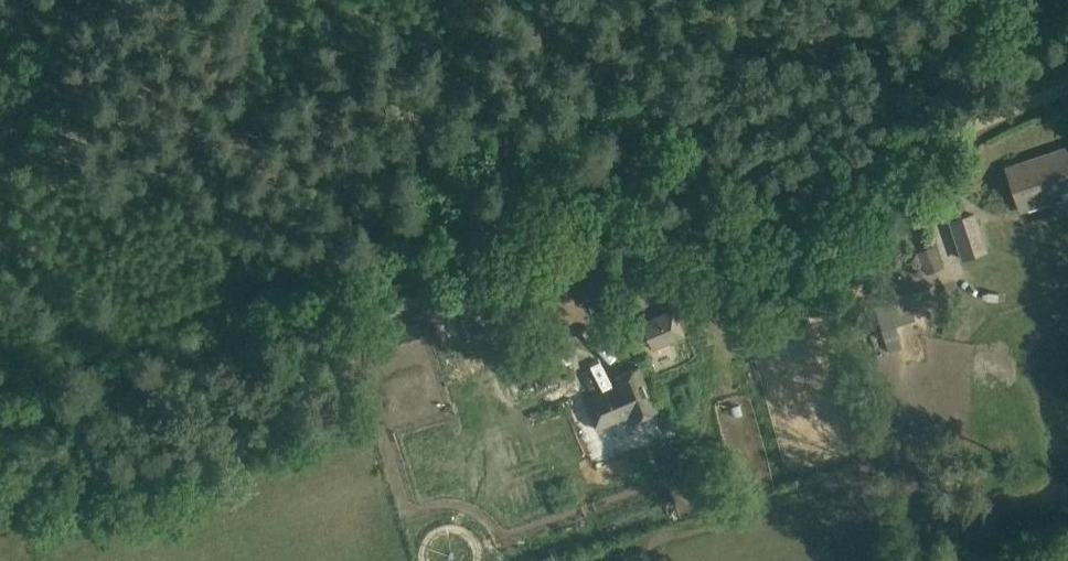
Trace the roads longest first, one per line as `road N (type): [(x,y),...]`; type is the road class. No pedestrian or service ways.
road 1 (track): [(356,283),(369,180),(550,95),(661,51),(998,11),(1015,0)]
road 2 (track): [(356,283),(0,430)]
road 3 (track): [(717,170),(646,171),(581,187),(356,283)]
road 4 (track): [(1067,92),(827,189),(717,170)]
road 5 (track): [(524,0),(717,170)]

